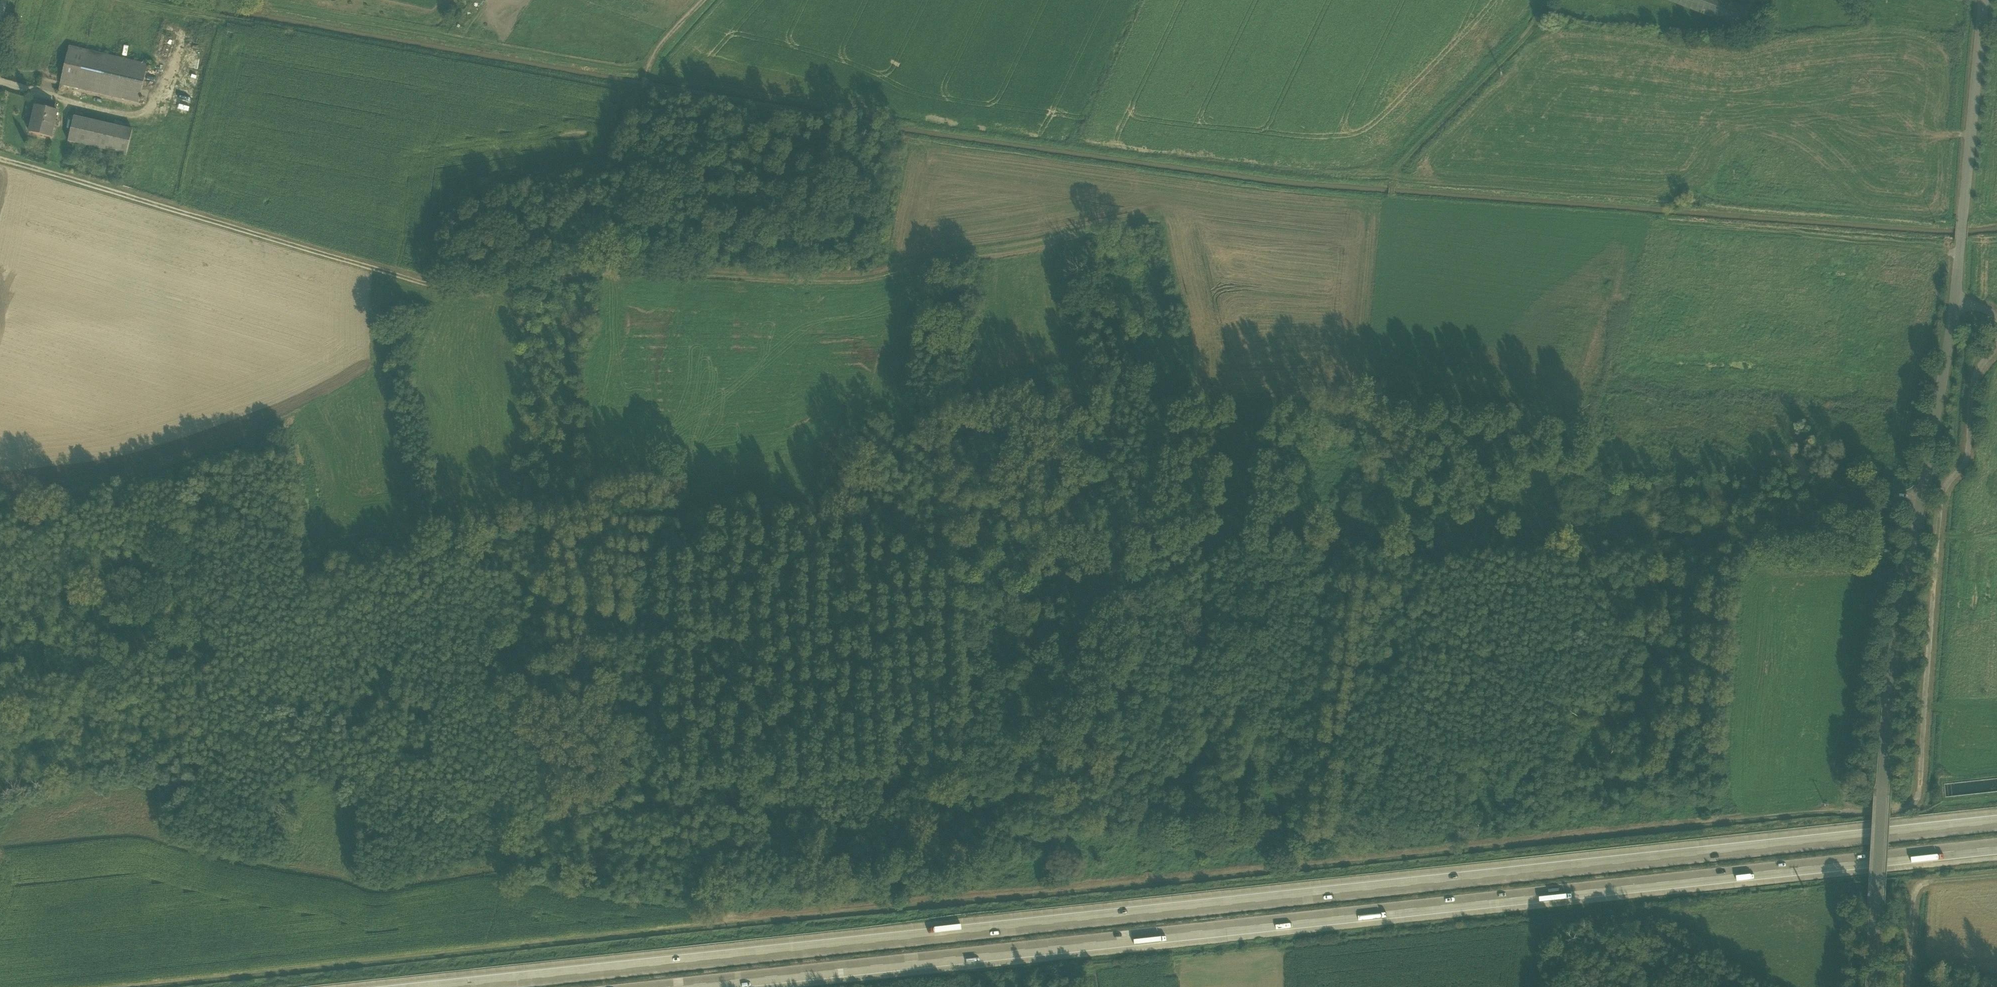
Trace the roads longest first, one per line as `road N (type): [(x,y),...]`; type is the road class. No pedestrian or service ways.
road 1 (track): [(146,986),(1795,813),(1905,810),(1918,799),(1940,501),(1962,468),(1971,380),(1996,346)]
road 2 (motorway): [(1996,823),(454,986)]
road 3 (motorway): [(673,986),(1996,847)]
road 4 (track): [(1148,222),(1095,240),(831,278),(613,271),(436,284),(0,156)]
road 5 (unclassified): [(1874,986),(1892,681),(1951,331),(1984,0)]
road 6 (track): [(1389,254),(1396,169),(1546,17),(1552,0)]
road 7 (track): [(643,88),(613,271)]
road 8 (track): [(1996,876),(1920,884),(1908,986)]

